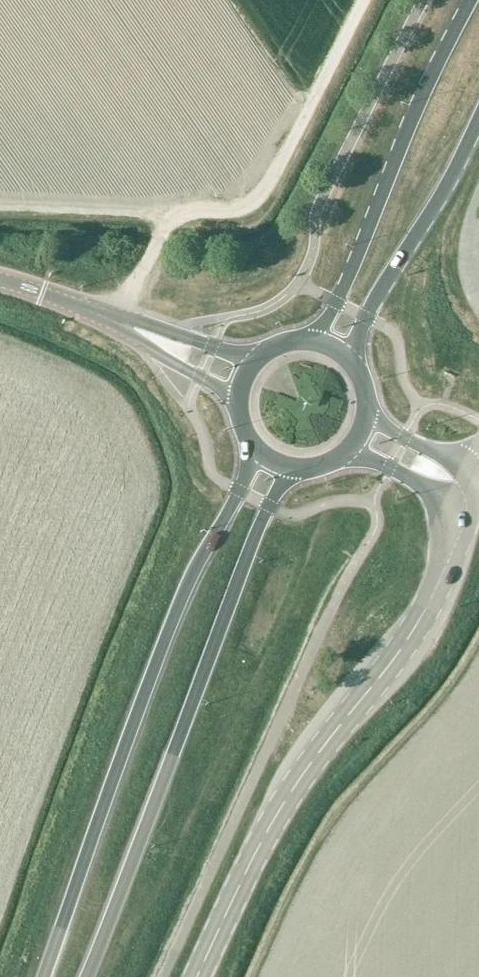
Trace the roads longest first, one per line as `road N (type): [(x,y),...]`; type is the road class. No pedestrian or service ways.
road 1 (trunk): [(255,448),(190,586),(44,976)]
road 2 (trunk): [(87,976),(269,508),(295,470)]
road 3 (secondary): [(205,976),(303,777),(405,656),(465,527)]
road 4 (primary): [(476,0),(335,303),(309,340)]
road 5 (primary): [(358,366),(366,319),(478,121)]
road 6 (secondary): [(256,362),(116,325)]
road 7 (secondary): [(116,325),(240,396)]
road 8 (secondary): [(348,455),(434,493),(465,527)]
road 9 (secondary): [(116,325),(0,282)]

